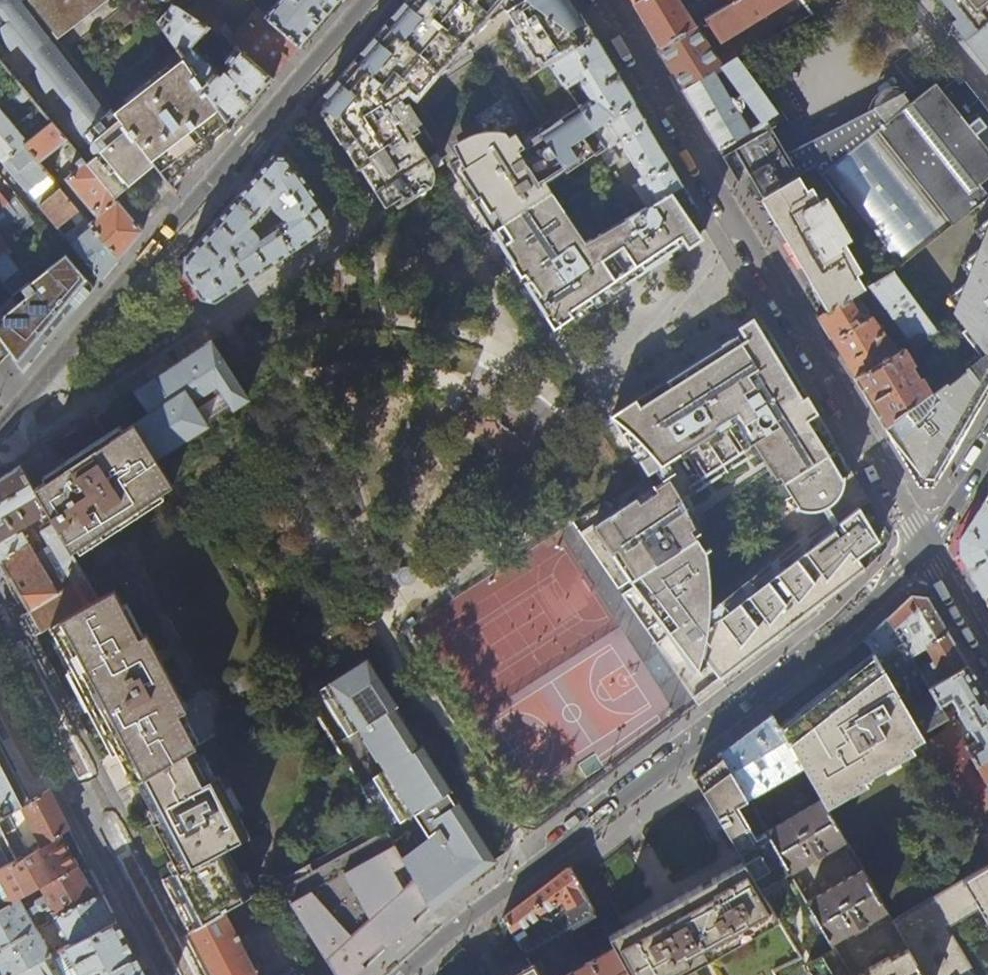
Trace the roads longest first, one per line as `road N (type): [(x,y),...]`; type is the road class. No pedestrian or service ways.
road 1 (residential): [(404,974),(844,628),(924,544)]
road 2 (residential): [(603,0),(924,544)]
road 3 (residential): [(0,435),(370,0)]
road 4 (residential): [(180,974),(0,630)]
road 5 (residential): [(924,544),(987,650)]

